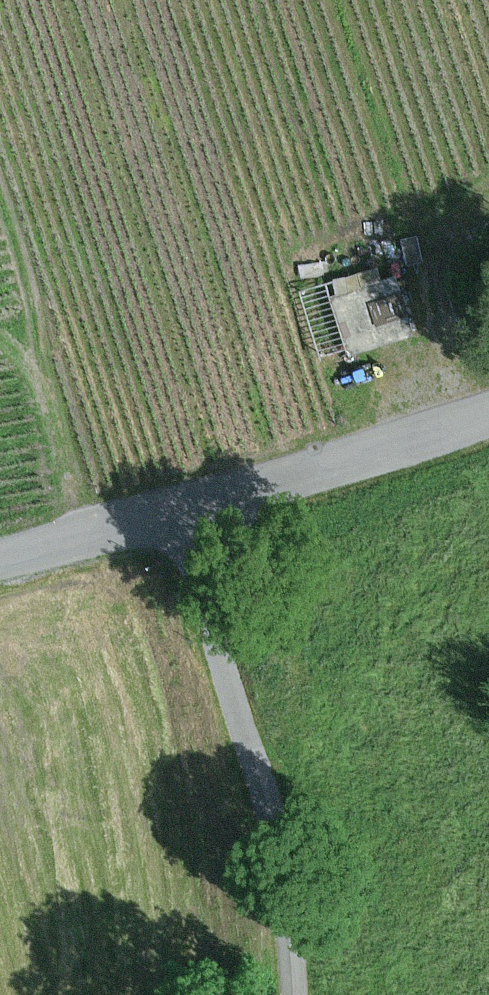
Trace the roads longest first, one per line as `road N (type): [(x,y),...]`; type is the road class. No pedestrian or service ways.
road 1 (unclassified): [(293,994),(279,859),(175,510)]
road 2 (tertiary): [(175,510),(488,411)]
road 3 (track): [(488,193),(453,224),(434,258),(432,294),(467,419)]
road 4 (tertiary): [(0,559),(175,510)]

